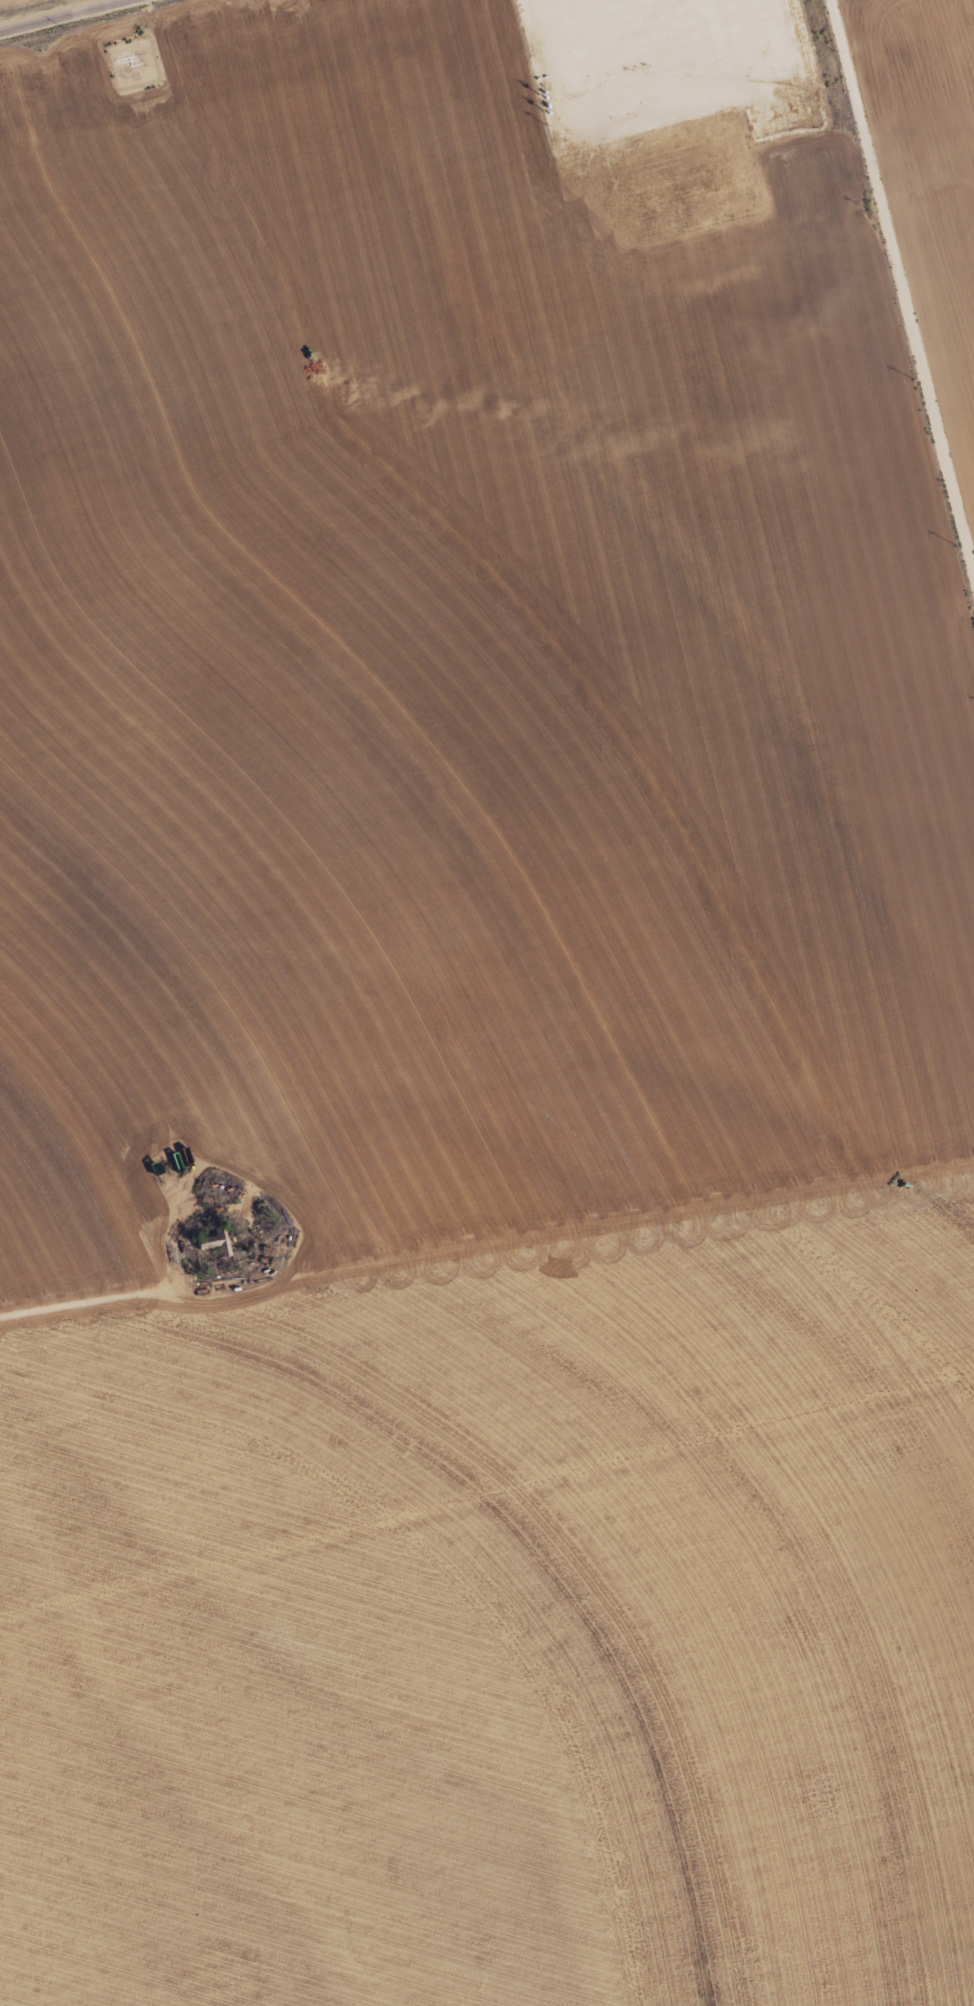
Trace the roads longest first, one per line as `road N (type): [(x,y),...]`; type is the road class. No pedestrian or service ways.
road 1 (residential): [(0,32),(128,0)]

